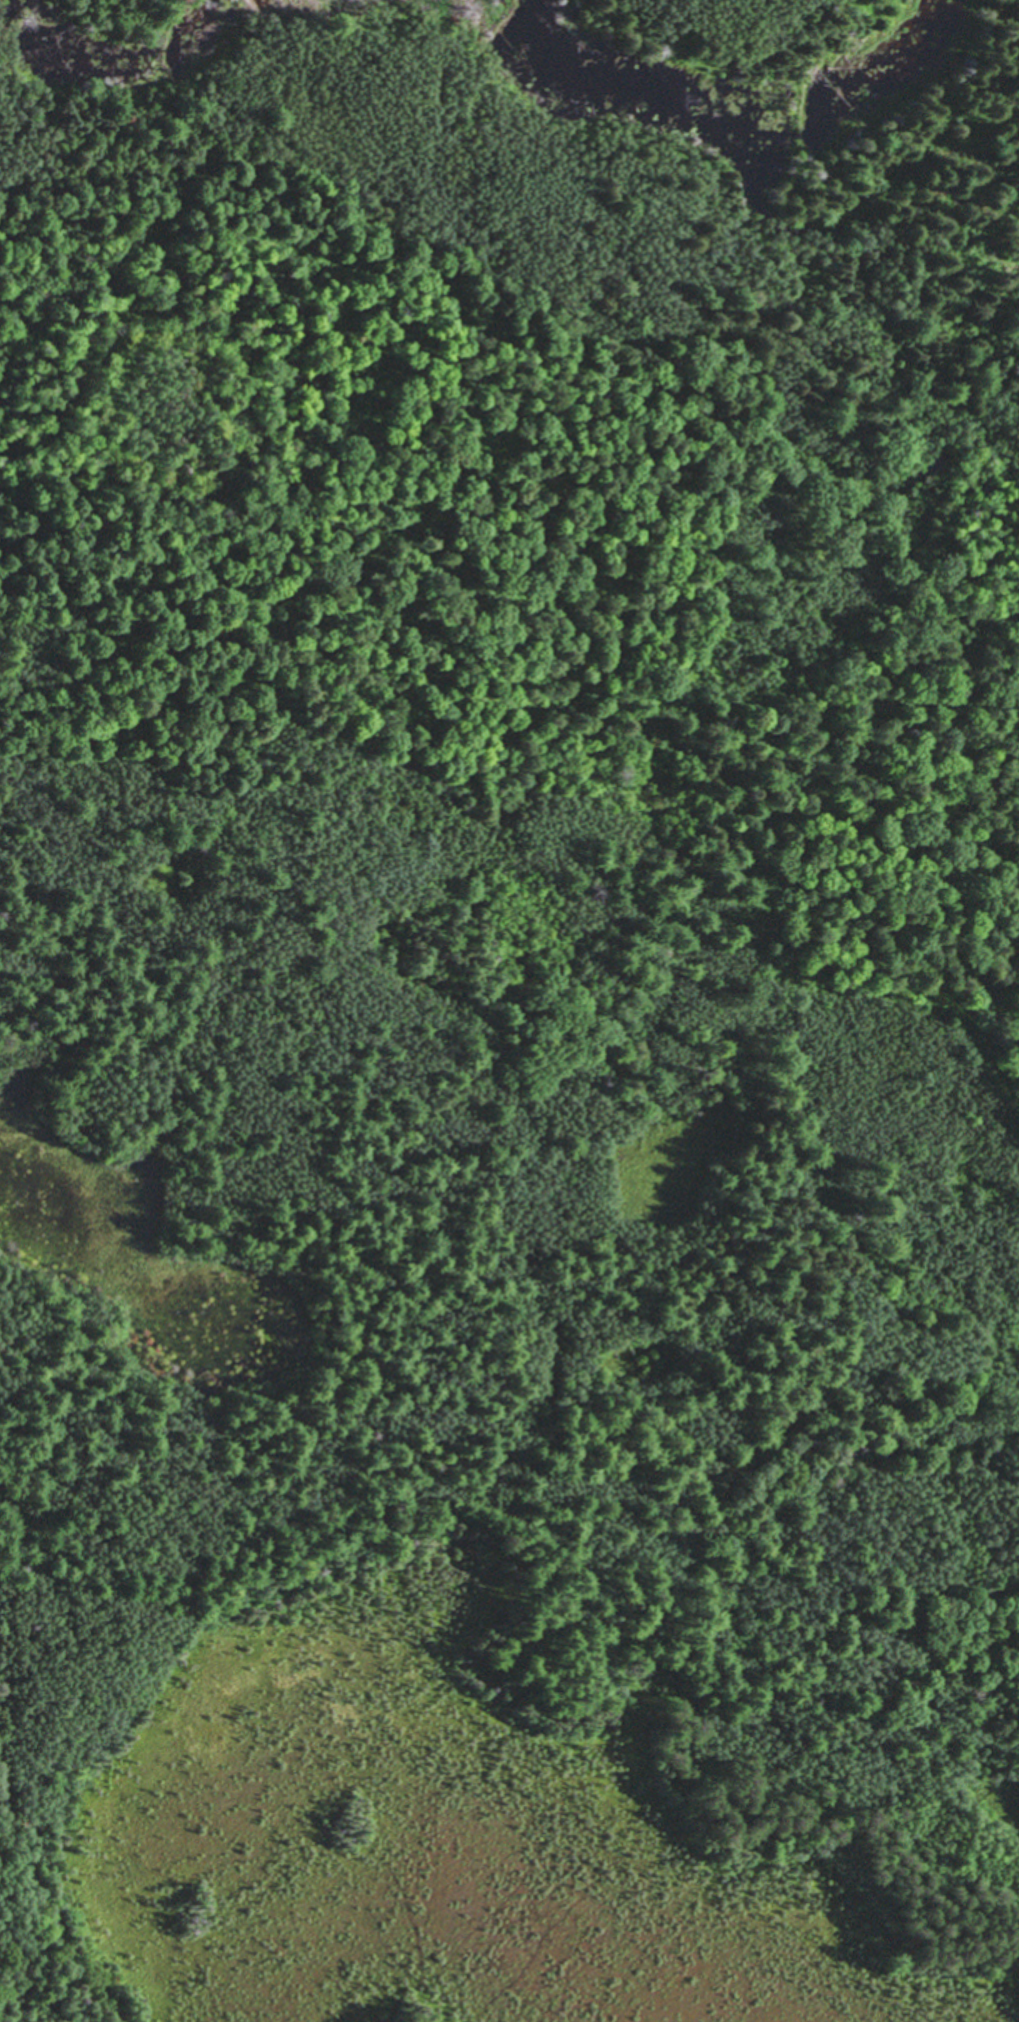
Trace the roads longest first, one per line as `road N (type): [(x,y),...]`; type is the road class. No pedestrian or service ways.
road 1 (track): [(77,2021),(0,1908)]

